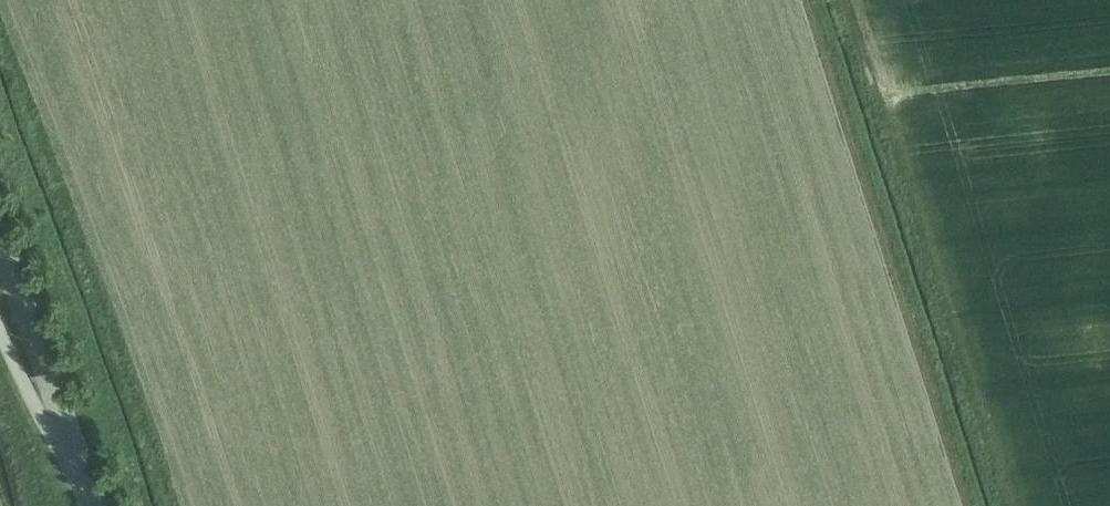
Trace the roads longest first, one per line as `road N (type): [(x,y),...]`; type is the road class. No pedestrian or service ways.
road 1 (tertiary): [(93,505),(0,247)]

